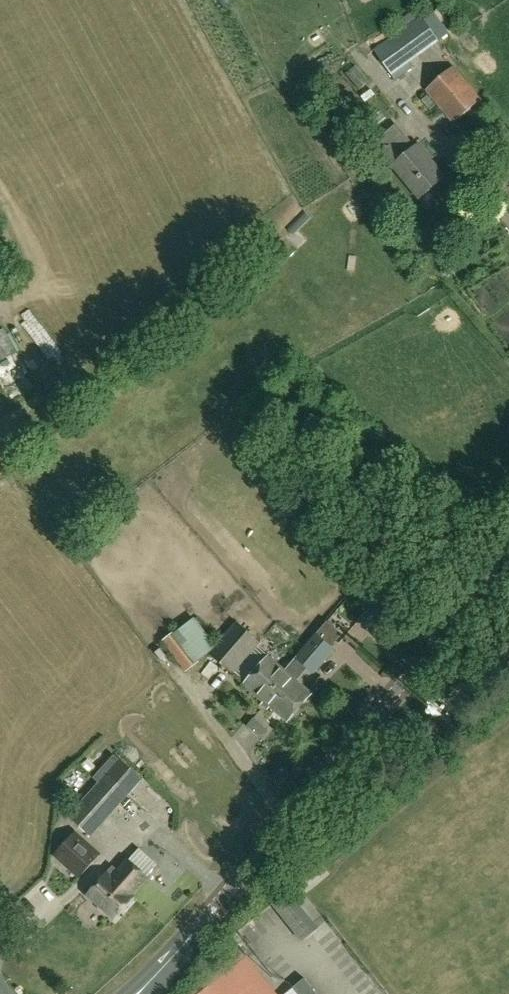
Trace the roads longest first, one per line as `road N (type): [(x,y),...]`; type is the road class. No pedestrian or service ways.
road 1 (tertiary): [(144,988),(508,561)]

